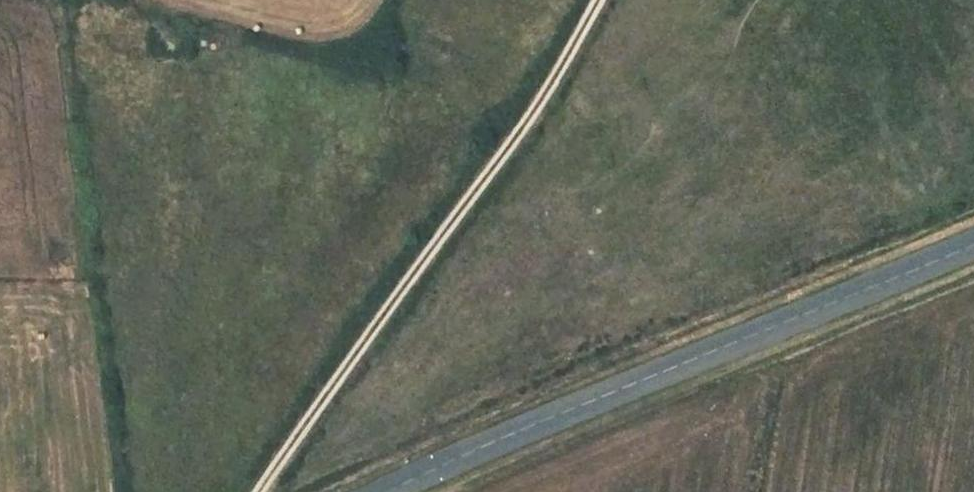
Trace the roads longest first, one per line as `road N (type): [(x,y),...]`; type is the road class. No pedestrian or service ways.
road 1 (secondary): [(973,246),(395,491)]
road 2 (track): [(264,491),(534,116),(601,0)]

